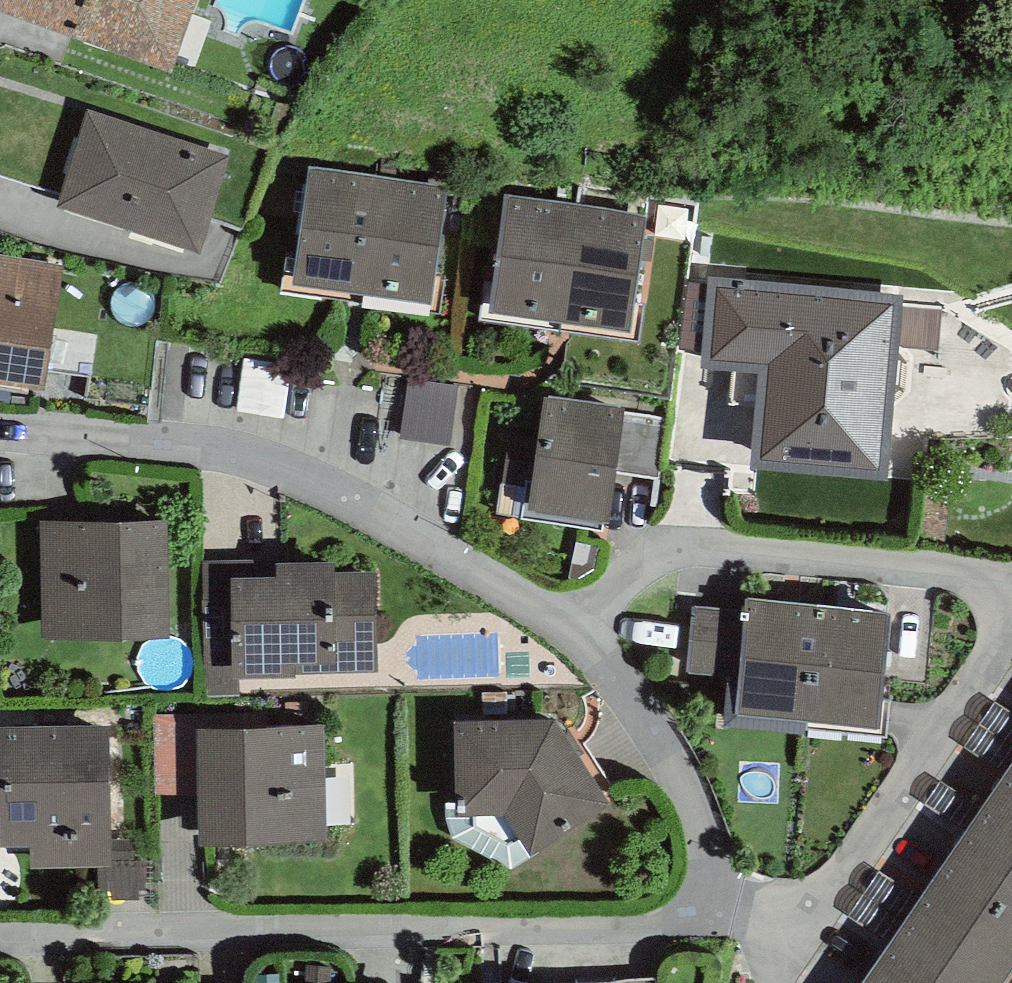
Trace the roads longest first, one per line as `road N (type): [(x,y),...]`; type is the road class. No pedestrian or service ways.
road 1 (residential): [(698,897),(617,931),(0,938)]
road 2 (residential): [(0,431),(299,467),(575,628)]
road 3 (residential): [(1011,634),(791,929),(698,897)]
road 4 (residential): [(575,628),(646,567),(723,552),(1011,575)]
road 5 (residential): [(575,628),(653,732),(706,836),(698,897)]

